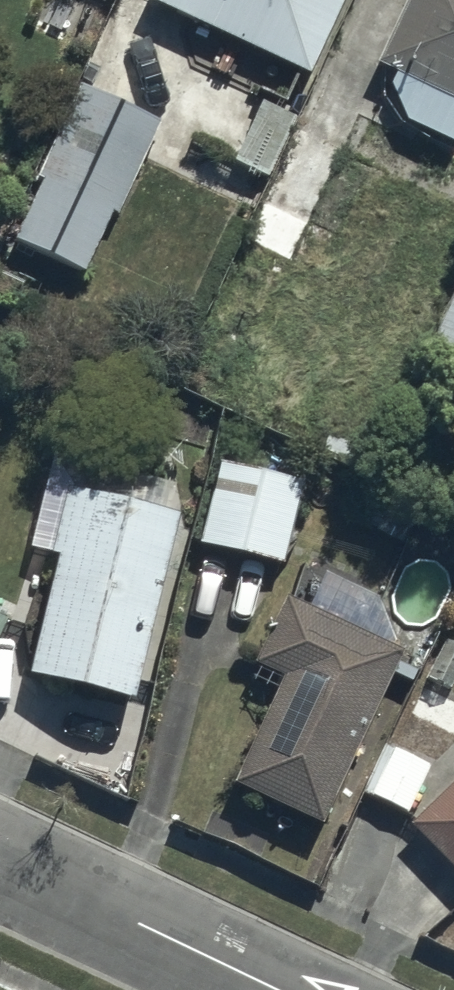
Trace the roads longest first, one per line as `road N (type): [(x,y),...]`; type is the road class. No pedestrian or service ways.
road 1 (residential): [(270,989),(0,864)]

